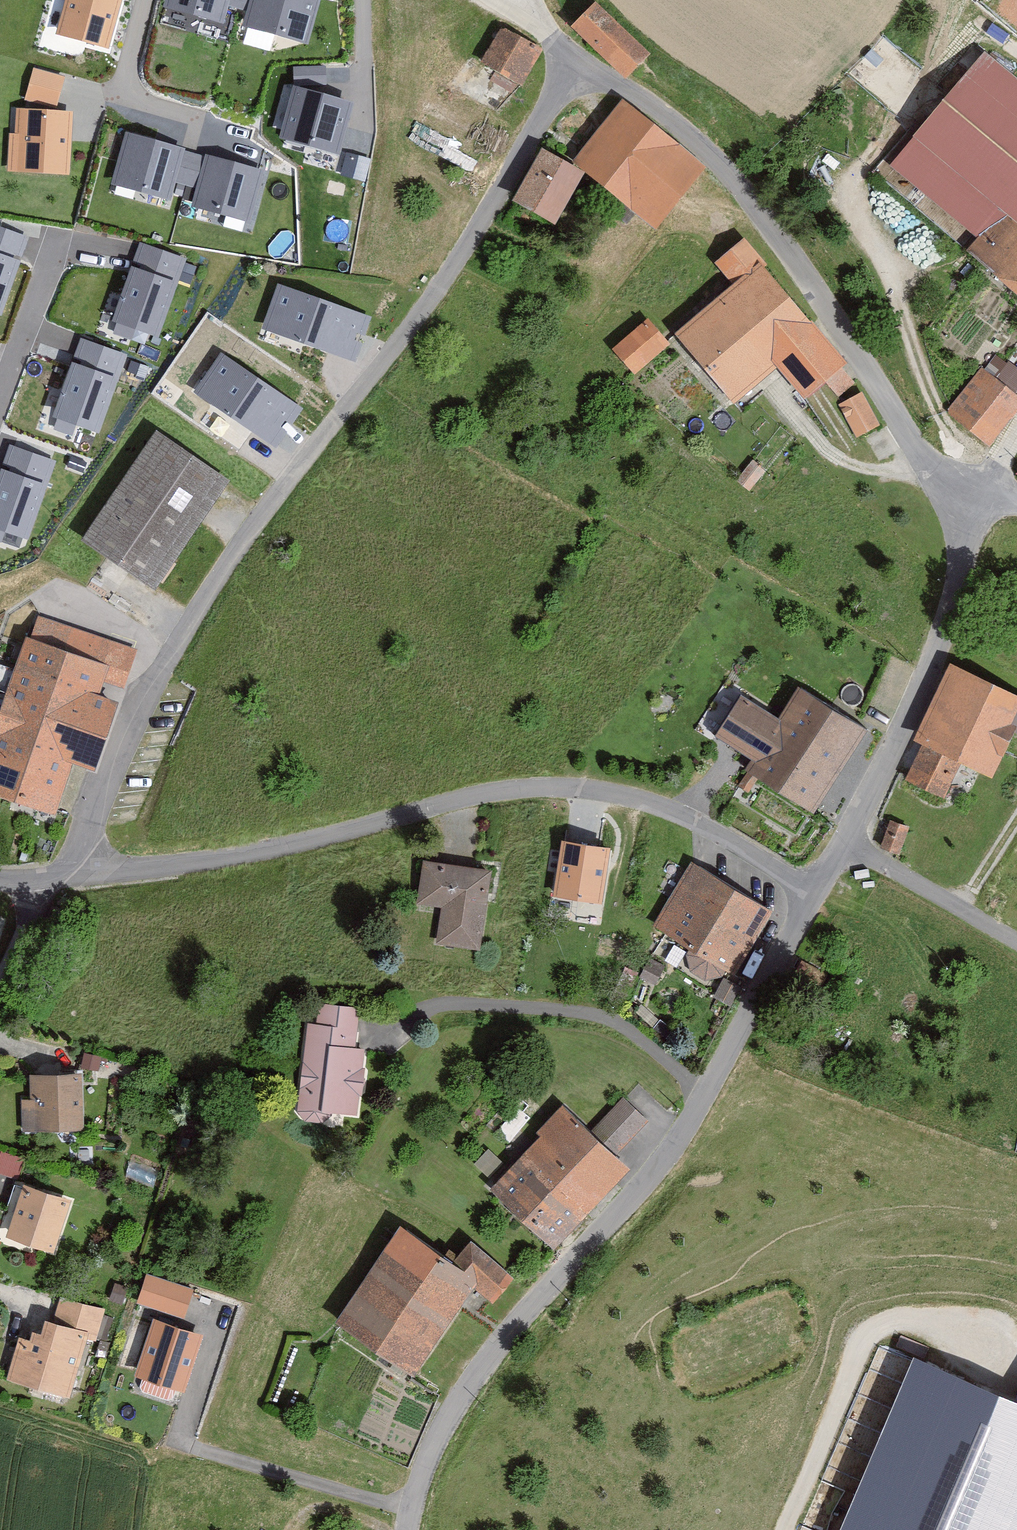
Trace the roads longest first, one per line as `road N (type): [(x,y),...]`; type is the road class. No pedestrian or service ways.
road 1 (residential): [(581,59),(692,131),(774,226),(919,452),(981,490),(953,601),(905,728),(806,892)]
road 2 (residential): [(581,59),(402,341),(274,492),(167,660),(89,825),(74,876)]
road 3 (residential): [(74,876),(362,825),(475,789),(547,780),(670,805),(754,851),(806,892)]
road 4 (residential): [(806,892),(695,1110),(452,1403),(399,1529)]
road 5 (track): [(991,475),(945,424),(848,189)]
road 6 (residential): [(138,0),(123,94),(251,145)]
road 7 (residential): [(0,395),(41,281)]

